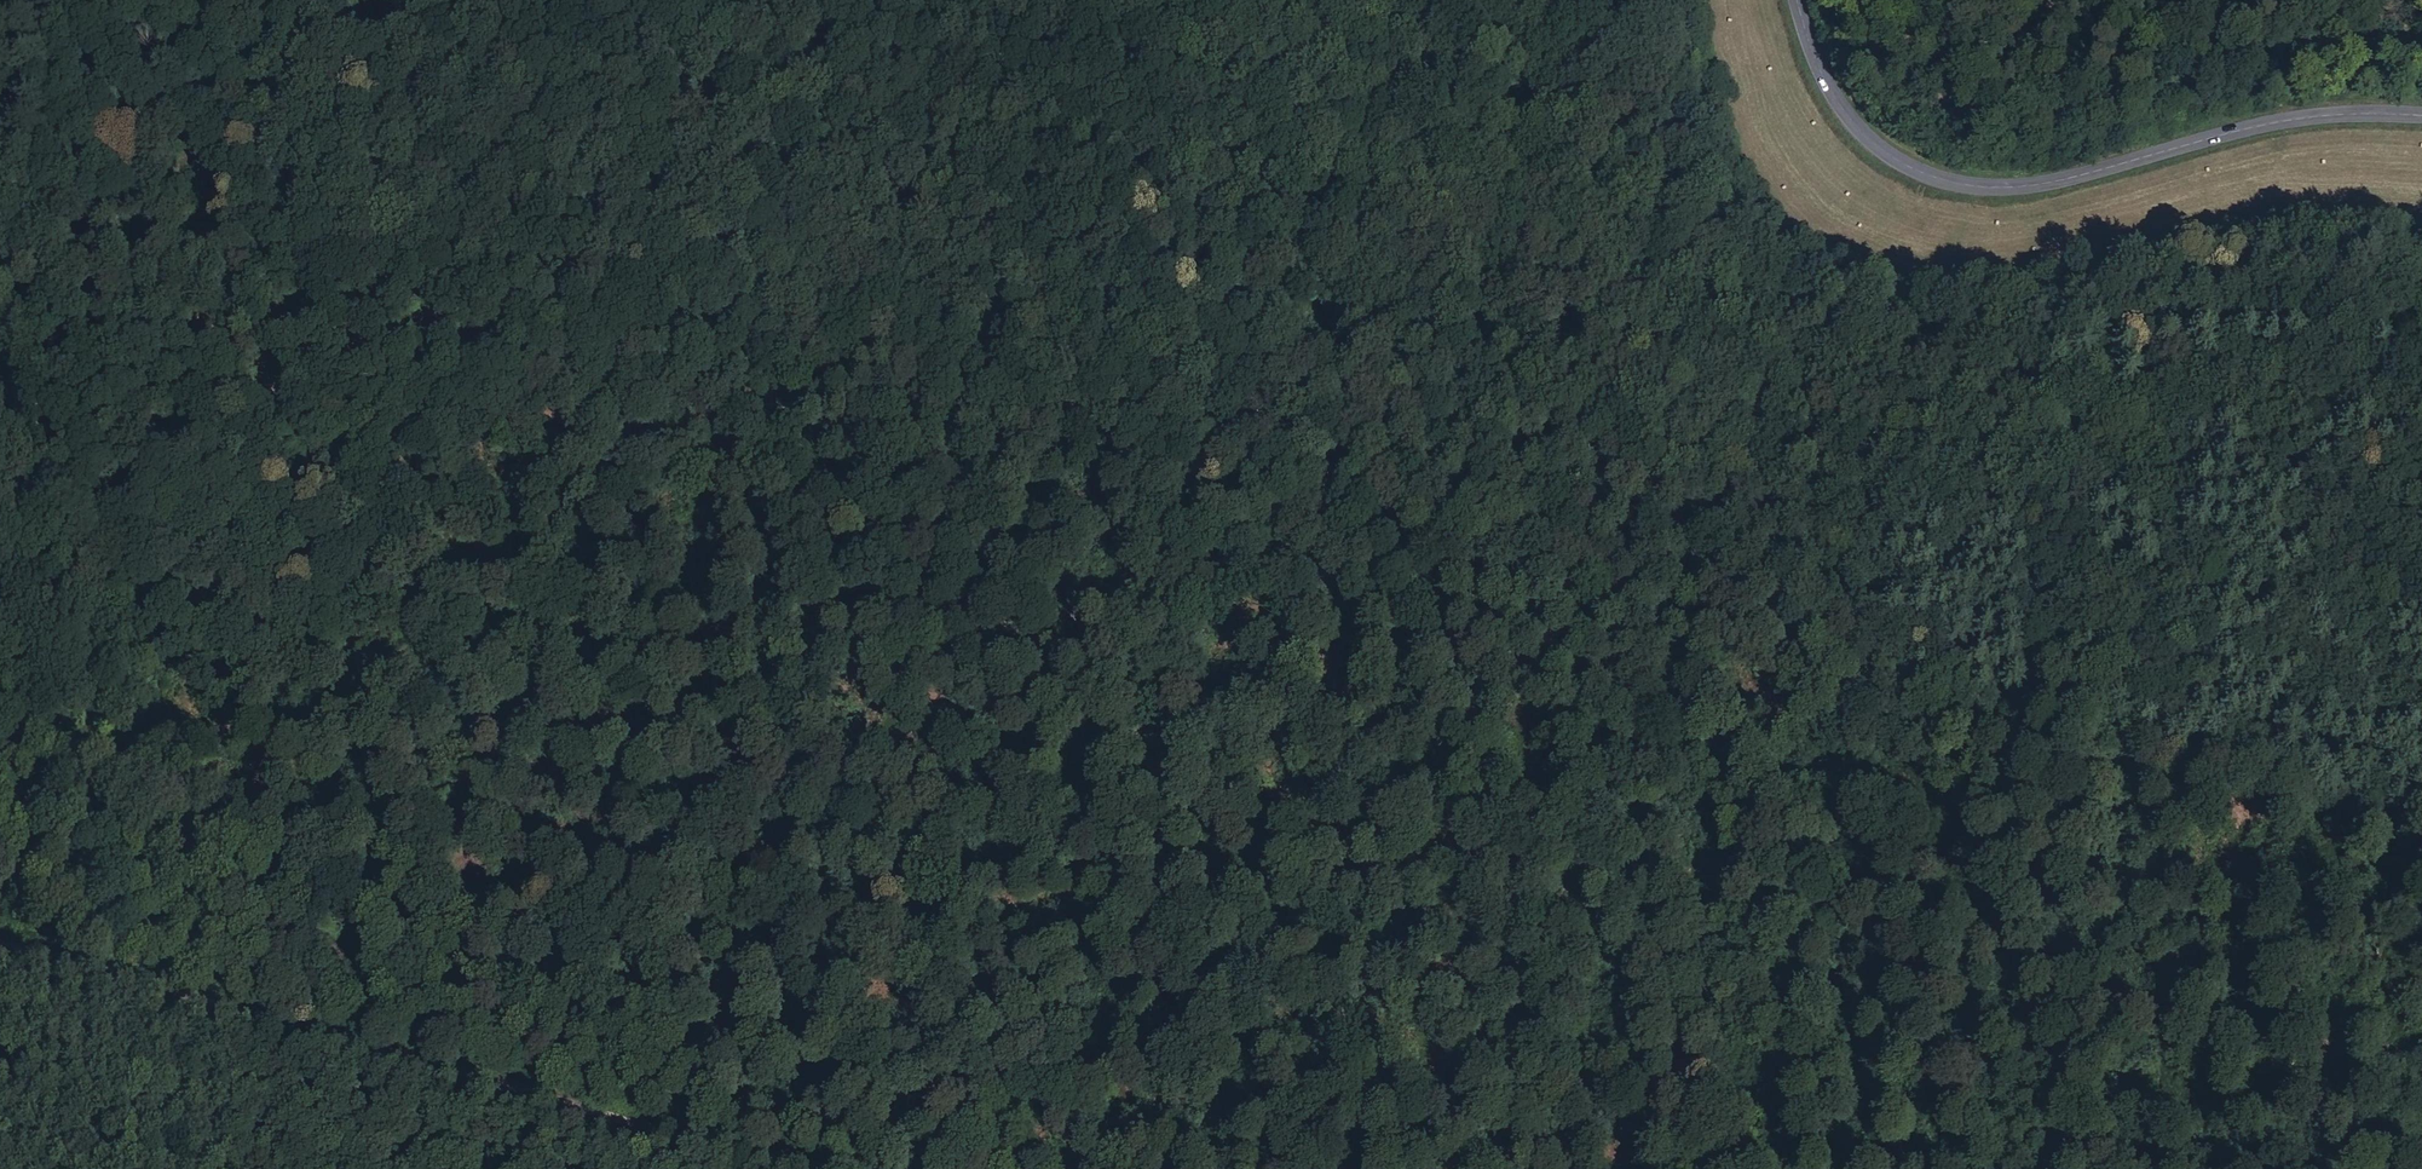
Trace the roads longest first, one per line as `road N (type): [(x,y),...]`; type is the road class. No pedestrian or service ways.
road 1 (track): [(0,949),(804,1168)]
road 2 (tertiary): [(1790,0),(1850,123),(1919,174),(1982,188),(2034,184),(2249,124),(2324,111),(2421,112)]
road 3 (track): [(89,0),(47,129),(47,172),(0,333)]

